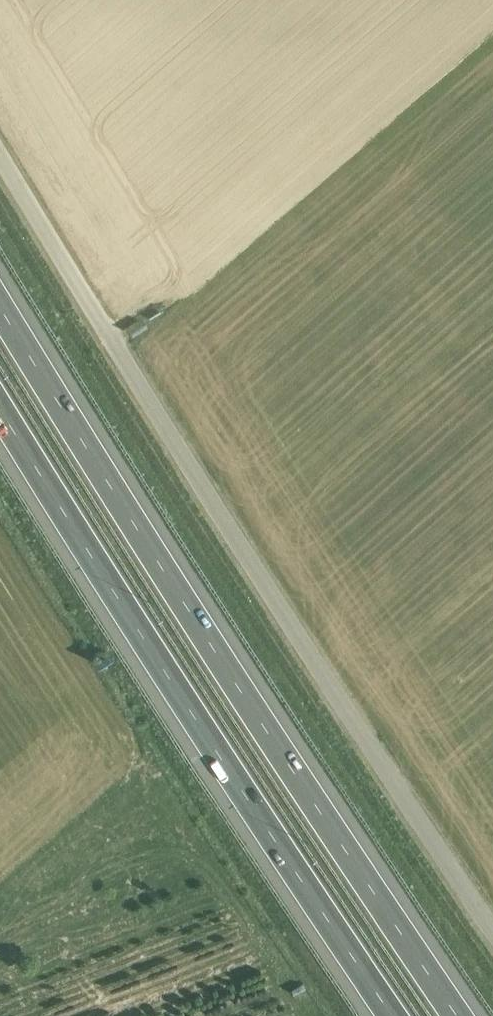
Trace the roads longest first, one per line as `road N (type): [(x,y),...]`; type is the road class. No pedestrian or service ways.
road 1 (unclassified): [(492,932),(99,320),(0,148)]
road 2 (motorway): [(472,1015),(0,306)]
road 3 (motorway): [(0,400),(406,1015)]

